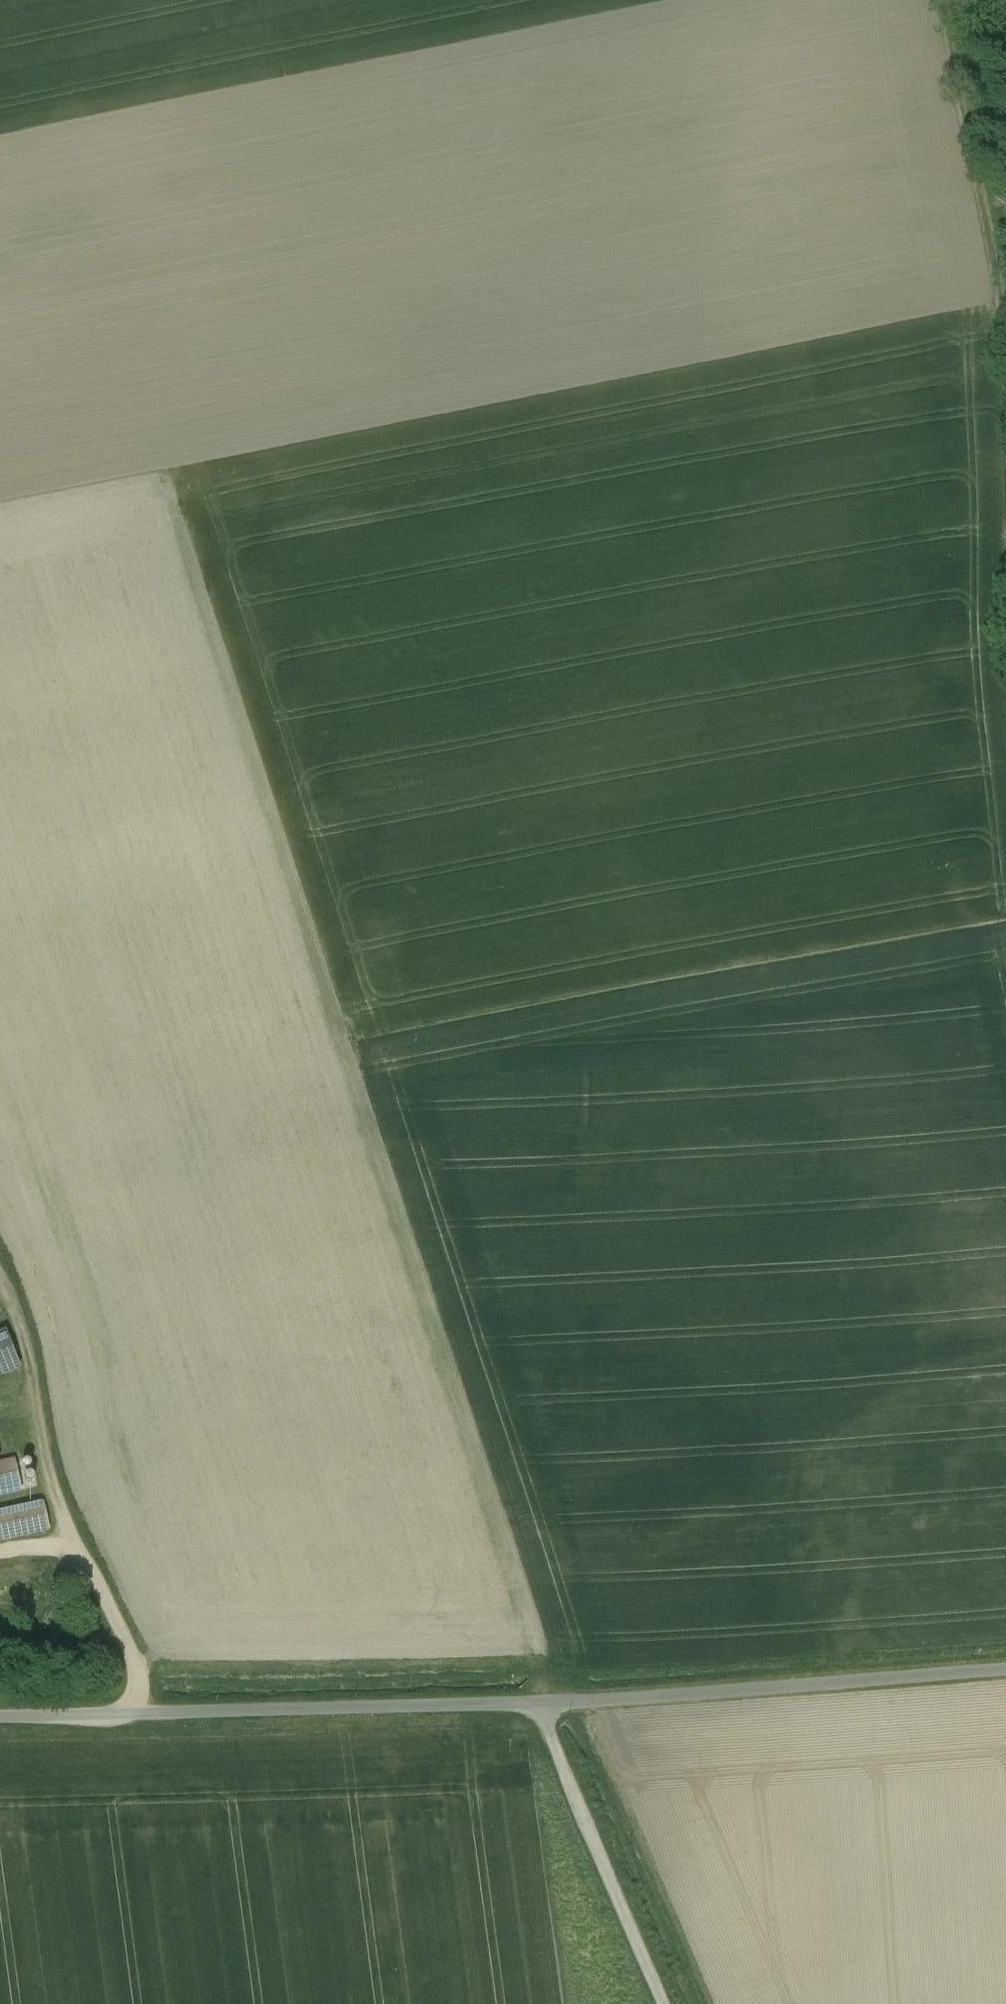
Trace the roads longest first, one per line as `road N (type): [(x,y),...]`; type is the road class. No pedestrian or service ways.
road 1 (unclassified): [(0,1717),(538,1704),(1005,1669)]
road 2 (track): [(1005,295),(947,0)]

